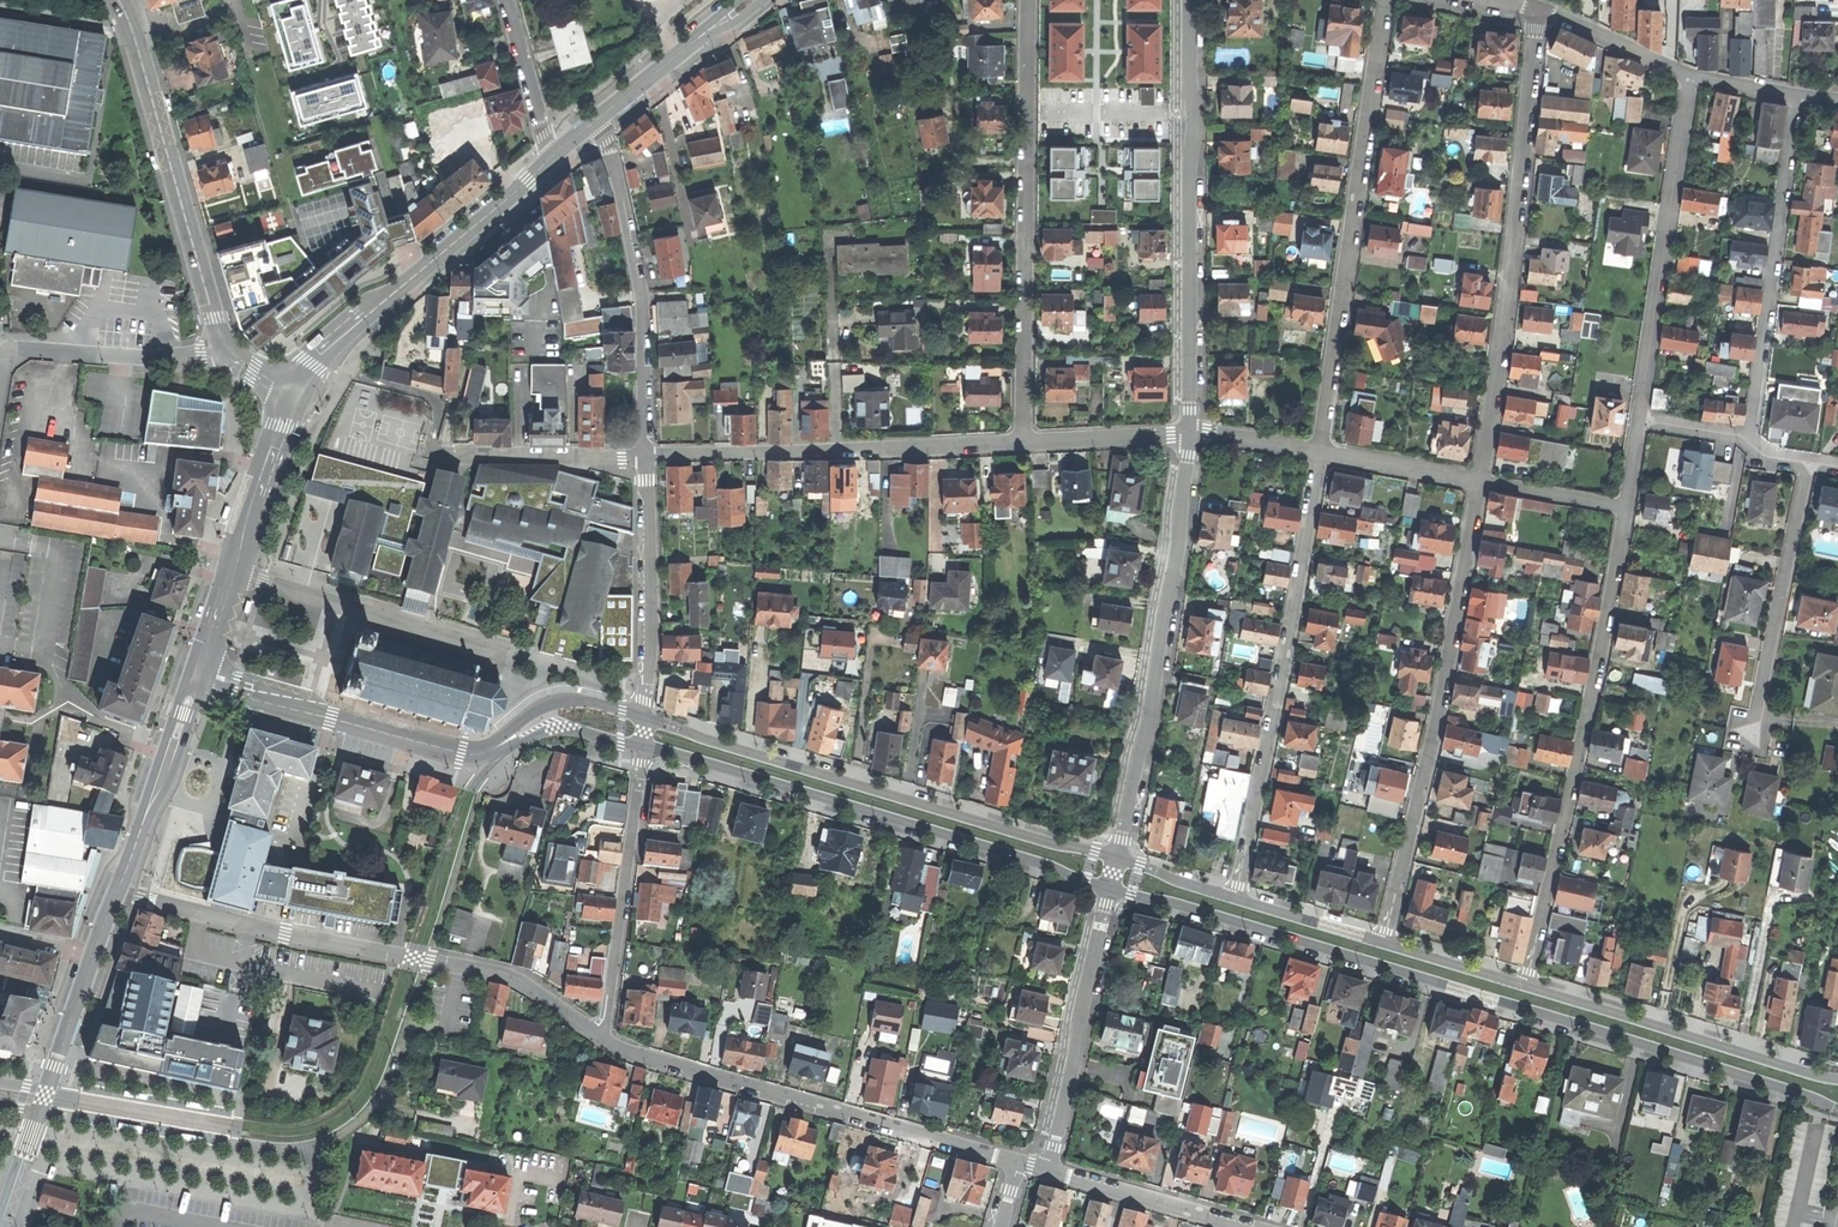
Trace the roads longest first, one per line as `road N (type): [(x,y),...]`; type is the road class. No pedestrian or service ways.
road 1 (residential): [(1109,888),(1837,1110)]
road 2 (residential): [(118,891),(299,938),(502,974),(602,1039)]
road 3 (residential): [(1116,858),(644,718)]
road 4 (residential): [(1525,986),(1583,738),(1624,508)]
road 5 (residential): [(643,747),(1109,888)]
road 6 (residential): [(1481,479),(1539,7)]
road 7 (residential): [(1383,943),(1440,716),(1481,479)]
road 8 (residential): [(1320,452),(1386,0)]
road 9 (residential): [(1235,898),(1320,452)]
road 10 (residential): [(1023,442),(1027,0)]
road 11 (residential): [(1190,434),(1190,0)]
road 12 (residential): [(602,1039),(1018,1162)]
road 13 (residential): [(1116,858),(1150,715),(1190,434)]
road 14 (residential): [(644,457),(1023,442)]
road 15 (secondary): [(118,0),(229,351)]
road 16 (secondary): [(552,159),(358,323),(314,364),(294,400)]
road 17 (residential): [(1638,421),(1690,75)]
road 18 (residential): [(1799,95),(1749,436)]
road 19 (residential): [(644,457),(643,293),(612,153),(595,123)]
road 20 (residential): [(1837,1080),(1525,986)]
road 21 (secondary): [(294,400),(194,681)]
road 22 (residential): [(602,1039),(643,747)]
road 23 (residential): [(1048,1170),(1109,888)]
road 24 (residential): [(1807,462),(1750,736)]
road 25 (residential): [(461,754),(194,681)]
road 26 (residential): [(229,351),(153,358),(20,348),(8,358),(0,407)]
road 27 (residential): [(644,718),(644,457)]
road 28 (secondary): [(118,891),(48,1091)]
road 29 (residential): [(1048,1170),(1238,1226)]
road 30 (residential): [(644,718),(568,702),(492,746),(461,754)]
road 31 (secondary): [(748,0),(595,123)]
road 32 (residential): [(644,457),(451,455)]
road 33 (residential): [(461,754),(489,754),(566,730),(643,747)]
road 34 (residential): [(1023,442),(1190,434)]
road 35 (residential): [(1690,75),(1539,7)]
road 36 (residential): [(506,0),(552,159)]
road 37 (residential): [(1320,452),(1481,479)]
road 38 (secondary): [(141,827),(176,768),(196,706),(194,681)]
road 39 (residential): [(0,538),(52,549),(60,563),(45,650)]
road 40 (secondary): [(194,681),(176,711),(141,827)]
road 41 (residential): [(1383,943),(1235,898)]
road 42 (residential): [(1525,986),(1383,943)]
road 43 (residential): [(1481,479),(1624,508)]
road 44 (residential): [(1190,434),(1320,452)]
road 45 (residential): [(1235,898),(1116,858)]
road 46 (secondary): [(41,1112),(2,1226)]

